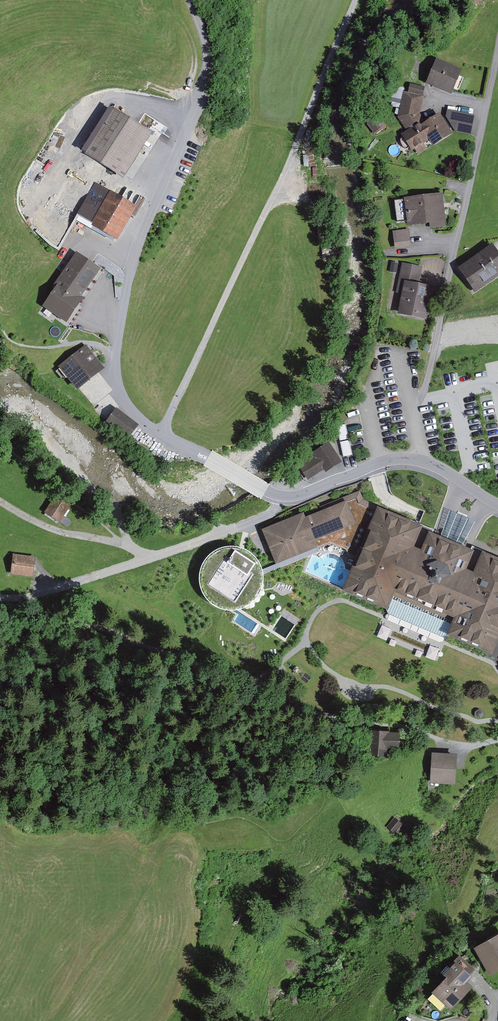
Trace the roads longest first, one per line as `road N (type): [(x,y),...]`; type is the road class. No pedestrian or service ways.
road 1 (track): [(160,435),(300,138),(354,0)]
road 2 (unclassified): [(497,51),(421,401),(411,409),(422,462)]
road 3 (residential): [(422,462),(375,465),(282,497),(265,491),(127,410),(115,355)]
road 4 (residential): [(190,0),(207,51),(205,74),(133,253),(115,355)]
road 5 (residential): [(497,738),(461,745),(362,723)]

